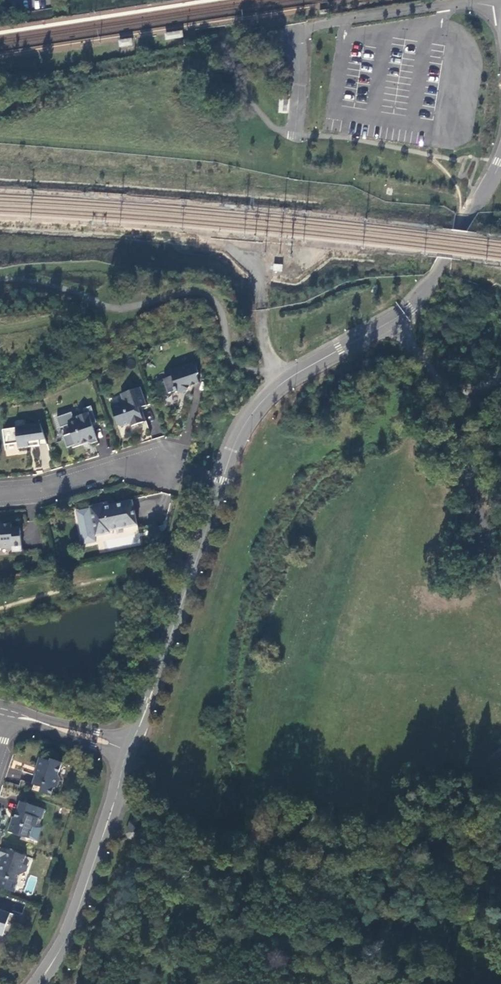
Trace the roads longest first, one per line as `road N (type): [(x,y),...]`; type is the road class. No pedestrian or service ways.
road 1 (unclassified): [(500,161),(416,300),(282,382),(242,427)]
road 2 (unclassified): [(127,754),(242,427)]
road 3 (unclassified): [(294,137),(301,31),(442,6),(500,8)]
road 4 (unclassified): [(40,983),(70,933),(127,754)]
road 5 (residential): [(165,466),(118,466),(0,493)]
road 6 (residential): [(8,713),(127,754)]

